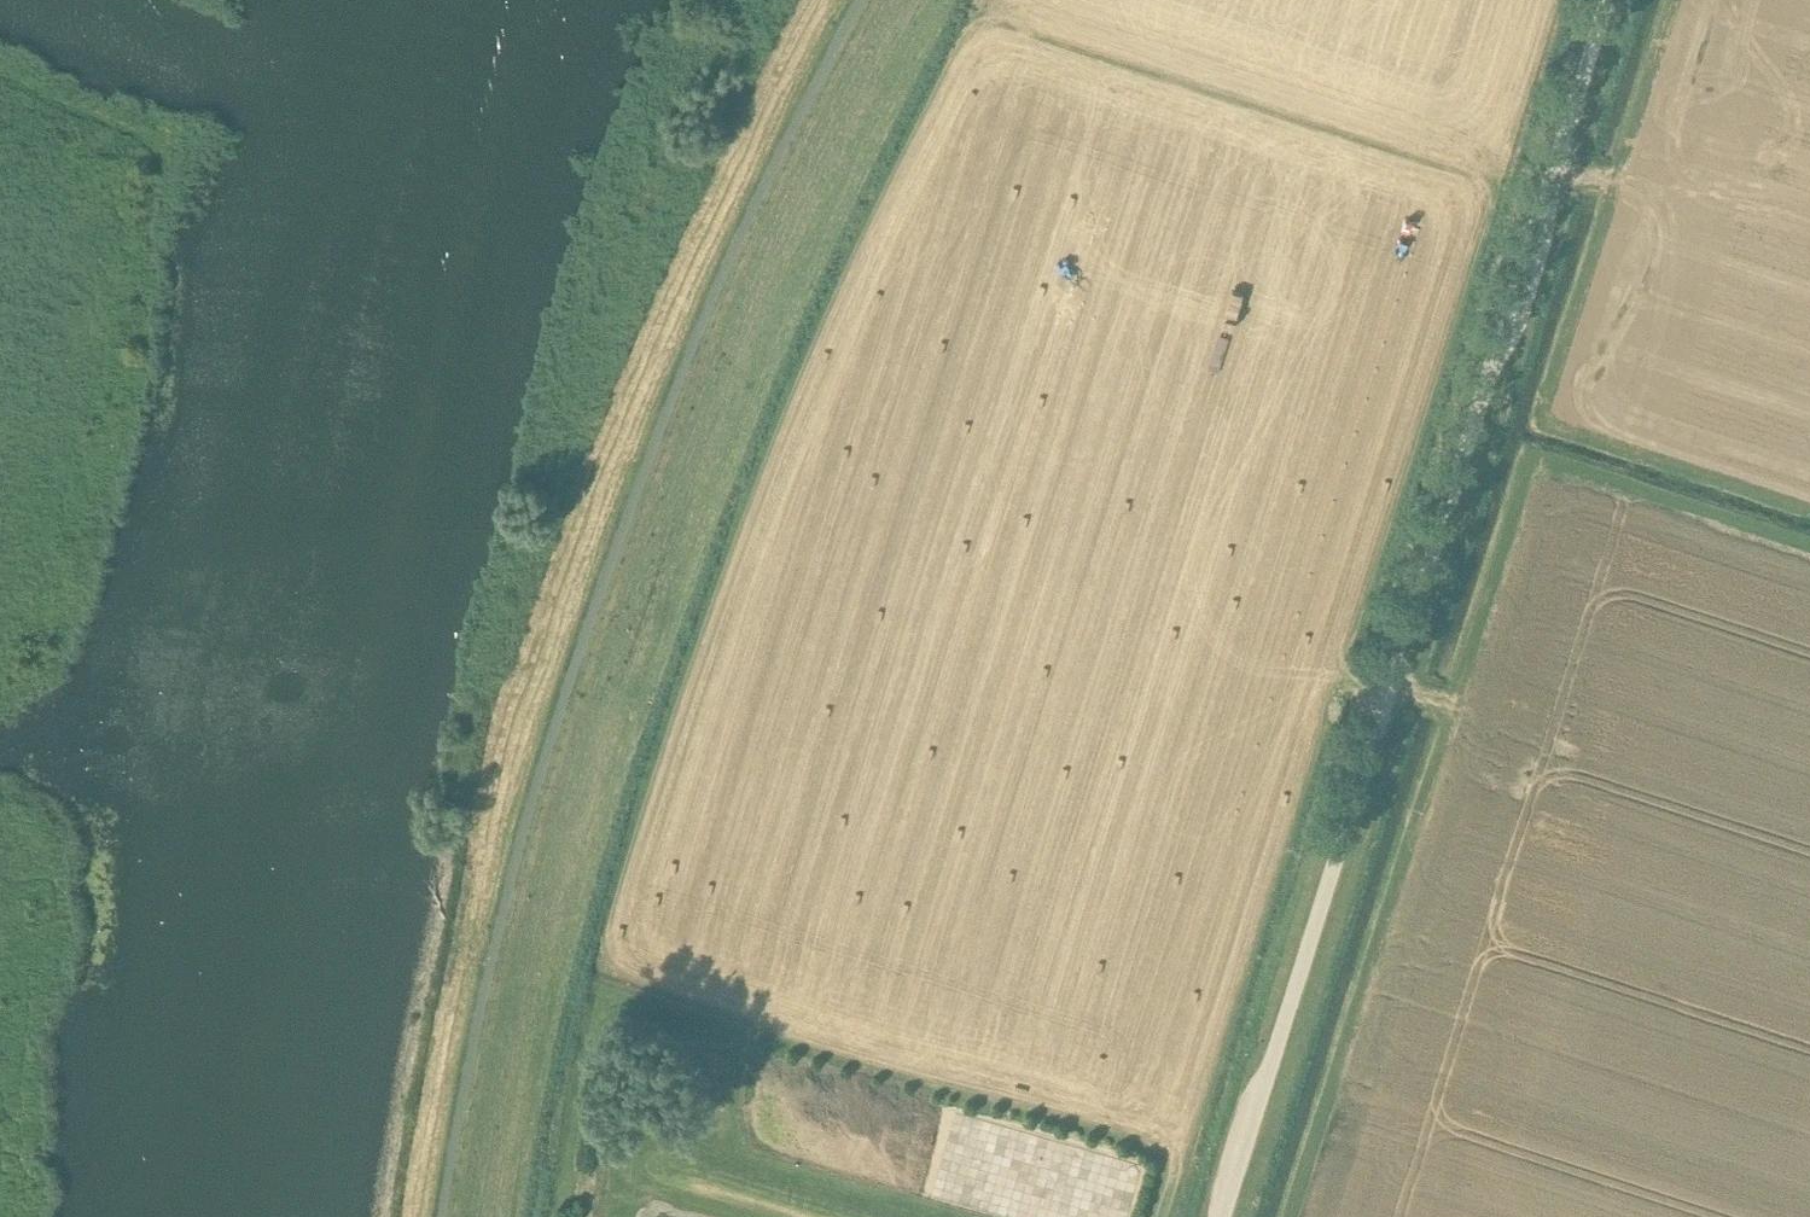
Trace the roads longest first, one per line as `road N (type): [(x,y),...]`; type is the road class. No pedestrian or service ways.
road 1 (unclassified): [(1232,1216),(1611,0)]

